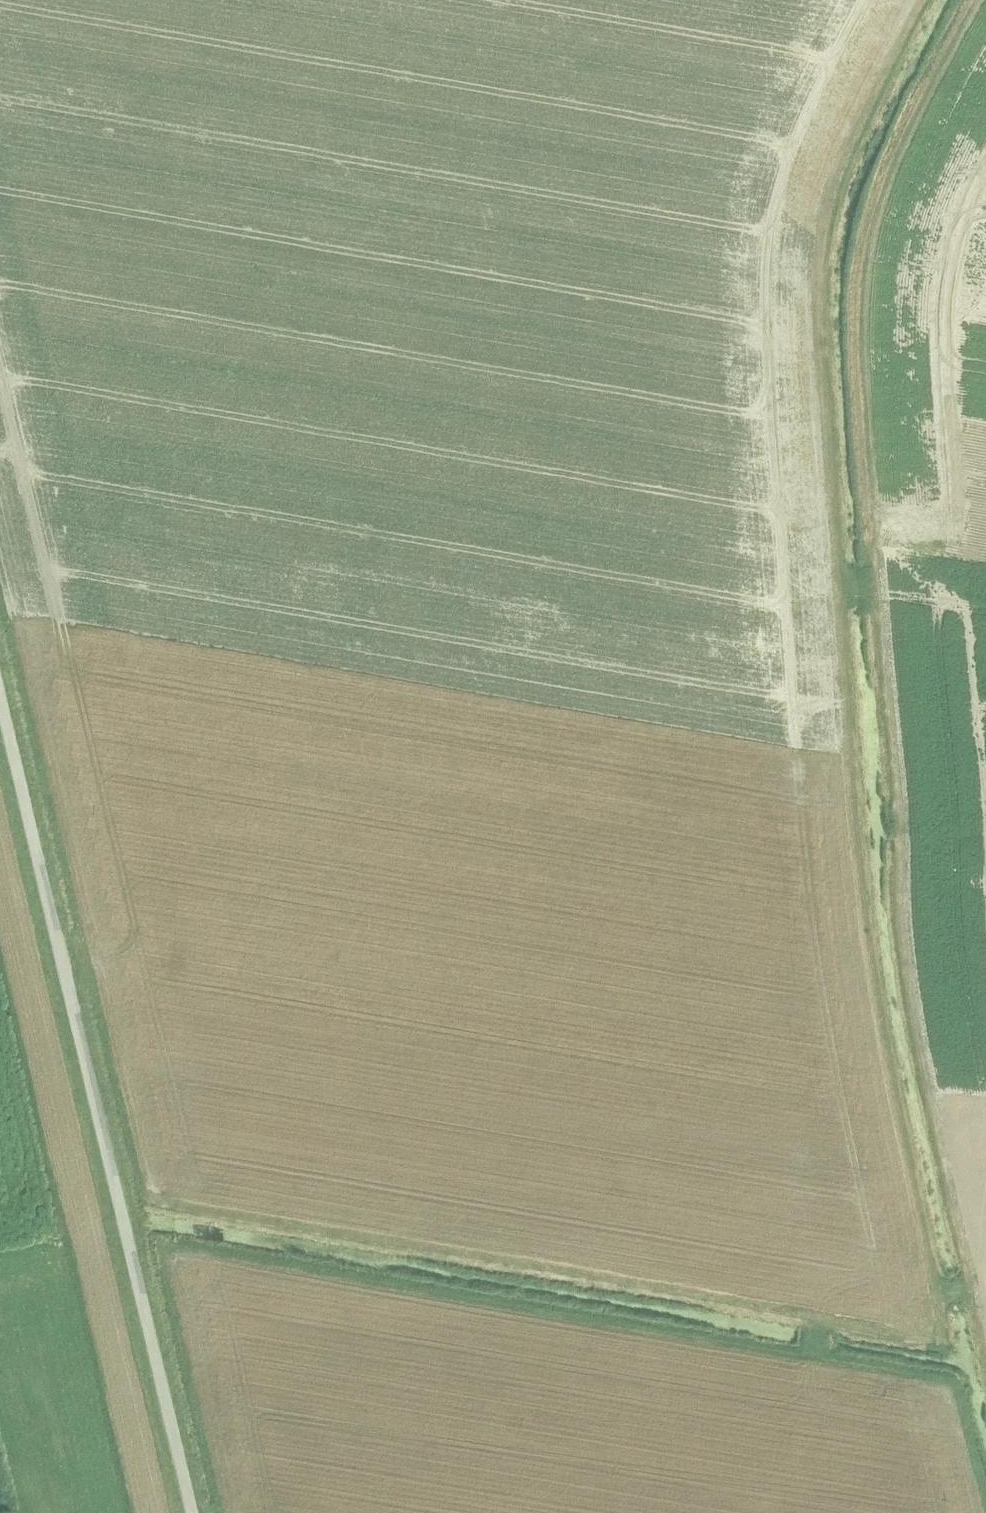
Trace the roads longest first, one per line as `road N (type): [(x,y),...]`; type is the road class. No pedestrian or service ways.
road 1 (unclassified): [(192,1512),(0,699)]

